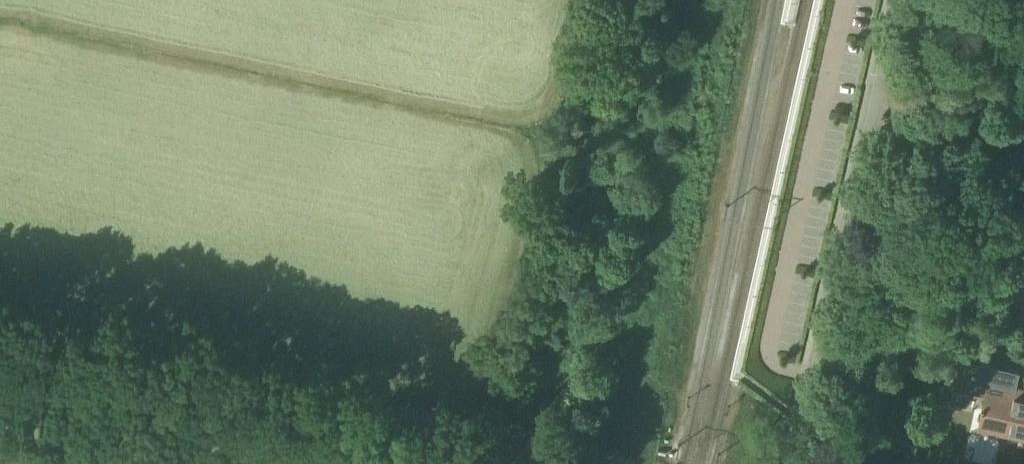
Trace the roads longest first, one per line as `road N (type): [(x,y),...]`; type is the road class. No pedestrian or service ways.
road 1 (residential): [(801,463),(904,0)]
road 2 (secondary): [(459,463),(0,367)]

